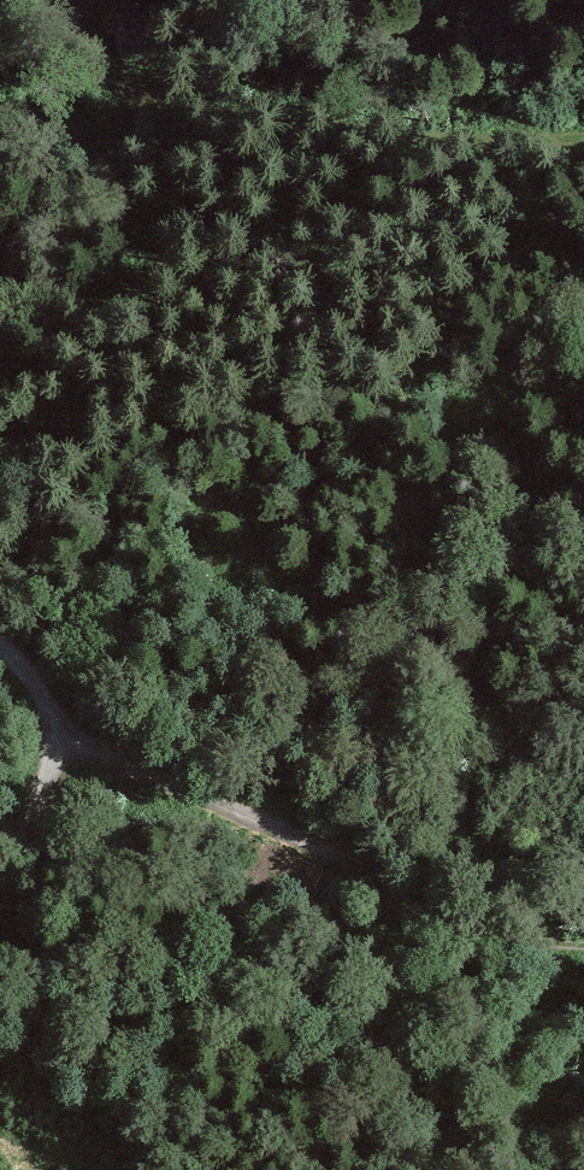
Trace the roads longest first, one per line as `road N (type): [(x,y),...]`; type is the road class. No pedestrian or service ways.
road 1 (track): [(583,135),(421,142),(116,87),(91,53),(84,1)]
road 2 (track): [(62,737),(495,911),(583,914)]
road 3 (track): [(495,911),(583,1119)]
road 4 (track): [(0,919),(62,737)]

